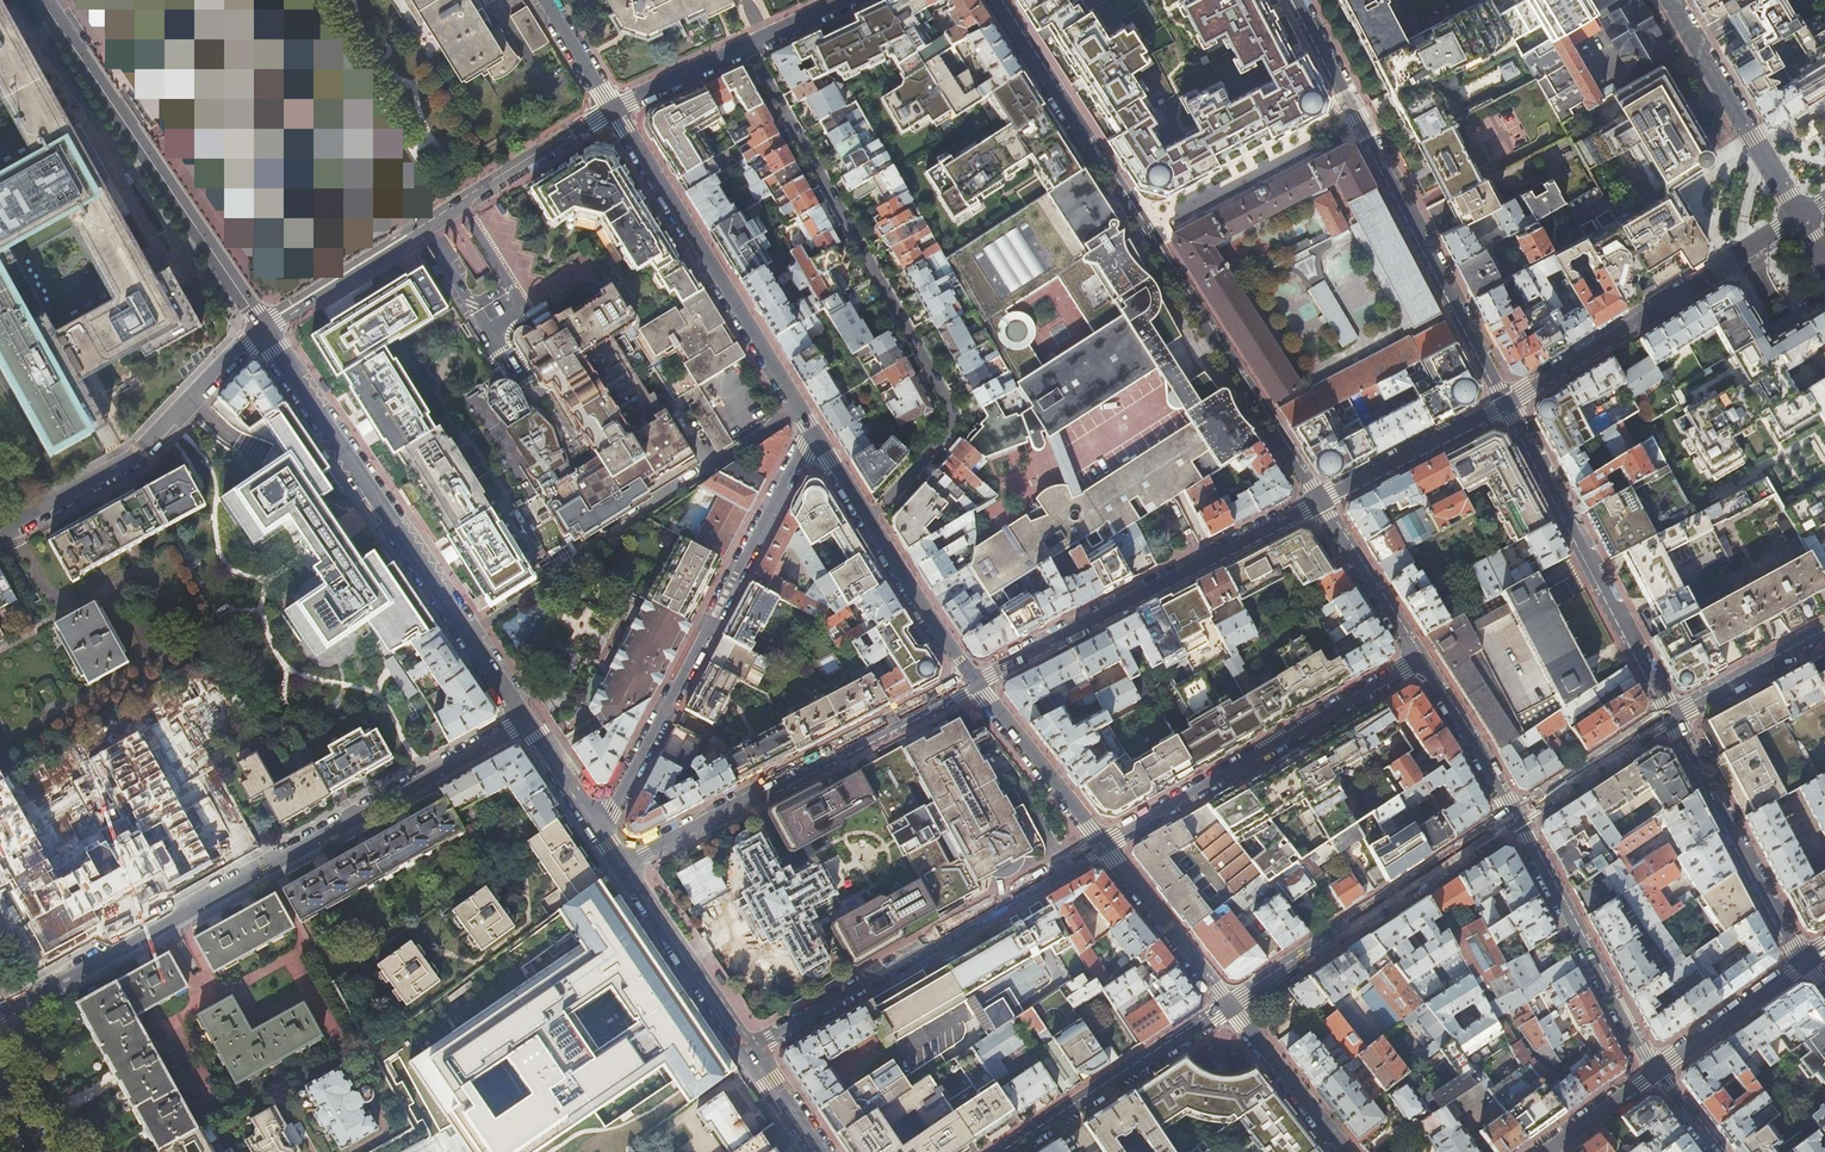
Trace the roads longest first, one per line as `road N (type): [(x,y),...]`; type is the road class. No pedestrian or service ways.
road 1 (residential): [(0,1015),(525,720)]
road 2 (residential): [(1321,501),(999,0)]
road 3 (residential): [(748,46),(950,416),(945,438),(872,522)]
road 4 (tertiary): [(261,328),(525,720)]
road 5 (residential): [(1295,0),(1507,403)]
road 6 (residential): [(811,432),(598,829)]
road 7 (residential): [(261,328),(611,108)]
road 8 (residential): [(752,1051),(1102,846)]
road 9 (tertiary): [(39,0),(261,328)]
road 10 (residential): [(623,866),(973,683)]
road 11 (residential): [(973,683),(1321,501)]
road 12 (residential): [(611,108),(811,432)]
road 13 (residential): [(1102,846),(1423,659)]
road 14 (residential): [(1507,403),(1672,718)]
road 15 (residential): [(1507,403),(1800,218)]
road 16 (residential): [(1516,817),(1229,1008)]
road 17 (residential): [(261,328),(139,456),(0,534)]
road 18 (residential): [(1653,1075),(1516,817)]
road 19 (residential): [(1672,718),(1804,964)]
road 20 (residential): [(1229,1008),(1005,1151)]
road 21 (secondary): [(1670,0),(1800,218)]
road 22 (tertiary): [(623,866),(752,1051)]
road 23 (residential): [(1321,501),(1507,403)]
road 24 (residential): [(973,683),(1102,846)]
road 25 (residential): [(1102,846),(1229,1008)]
road 26 (residential): [(872,522),(973,683)]
road 27 (residential): [(1423,659),(1321,501)]
road 28 (residential): [(1653,1075),(1804,964)]
road 29 (residential): [(1672,718),(1516,817)]
road 30 (residential): [(1516,817),(1423,659)]
road 31 (residential): [(1229,1008),(1343,1151)]
road 32 (residential): [(1824,636),(1672,718)]
road 33 (residential): [(748,46),(611,108)]
road 34 (residential): [(1544,1151),(1653,1075)]
road 35 (tertiary): [(525,720),(598,829)]
road 36 (residential): [(544,0),(611,108)]
road 37 (tertiary): [(752,1051),(821,1151)]

